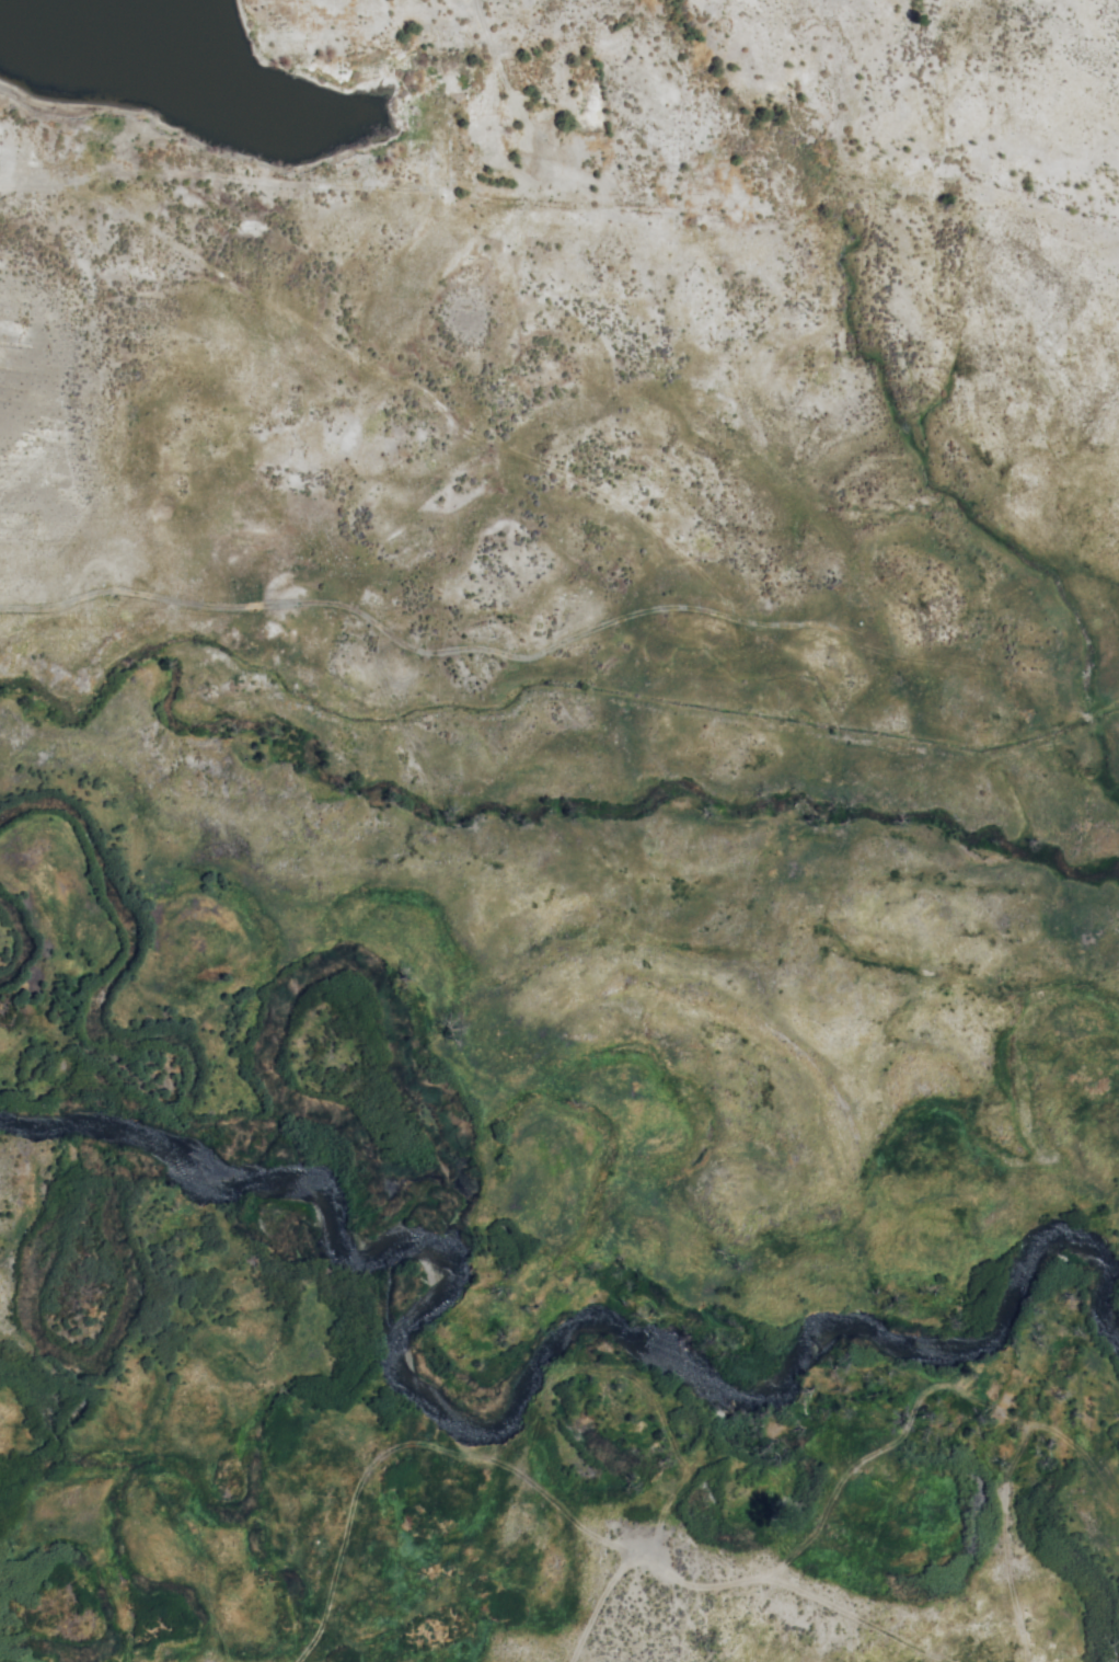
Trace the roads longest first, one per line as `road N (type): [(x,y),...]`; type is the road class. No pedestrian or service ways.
road 1 (track): [(577,1661),(641,1552),(706,1582),(783,1573),(970,1661)]
road 2 (track): [(304,1661),(334,1617),(369,1483),(388,1455)]

